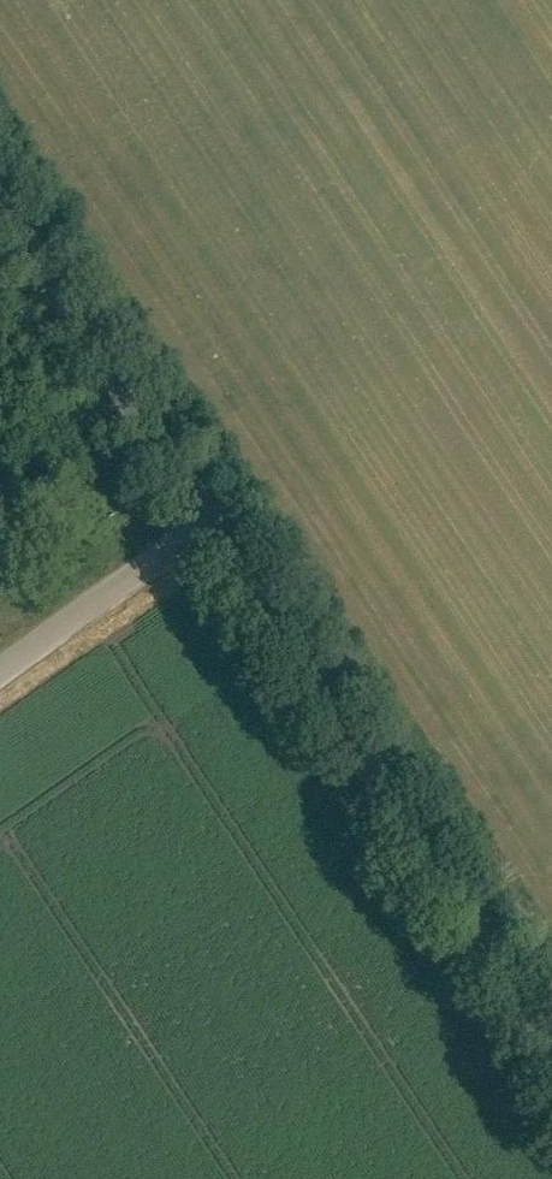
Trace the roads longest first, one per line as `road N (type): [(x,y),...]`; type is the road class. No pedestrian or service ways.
road 1 (tertiary): [(551,1045),(207,521)]
road 2 (tertiary): [(207,521),(0,204)]
road 3 (unclassified): [(207,521),(0,668)]

